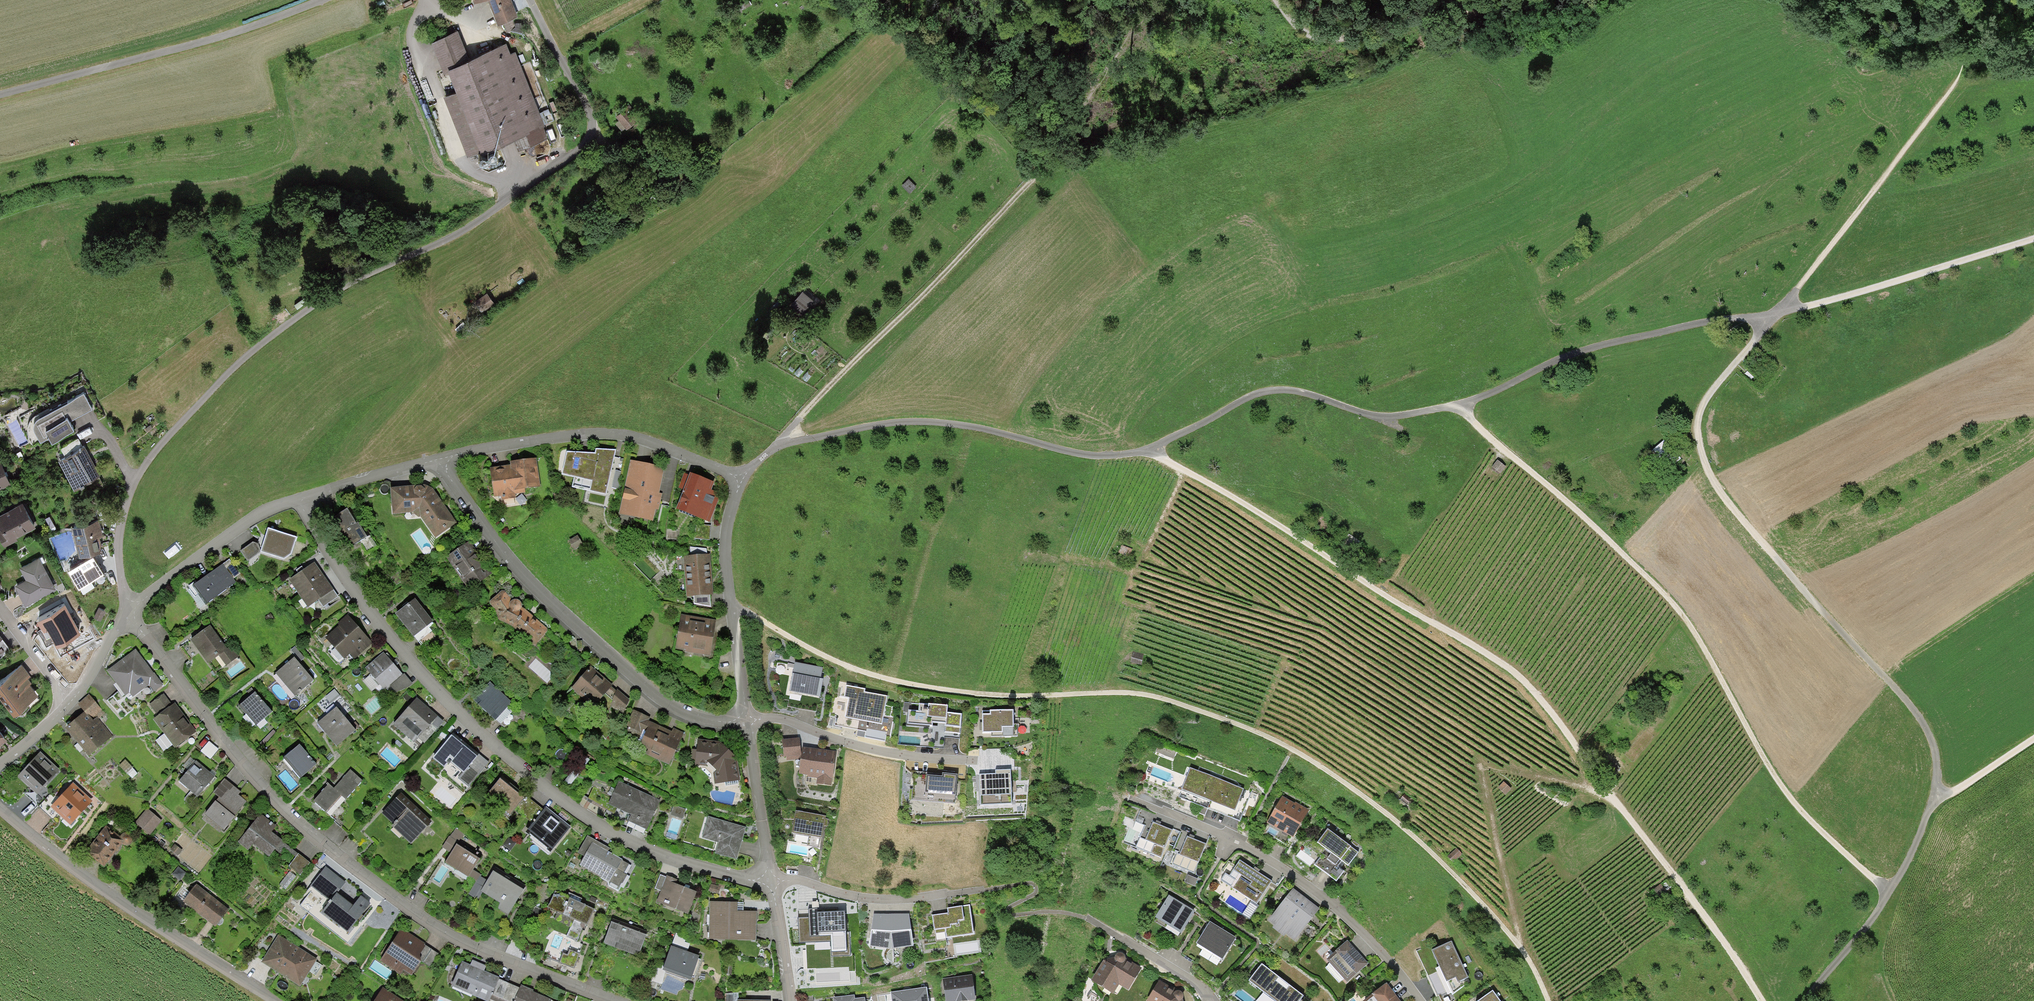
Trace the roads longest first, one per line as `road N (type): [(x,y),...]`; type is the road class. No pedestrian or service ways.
road 1 (track): [(741,477),(772,446),(914,422),(1113,456),(1146,451),(1259,392),(1313,396),(1387,419),(1463,407),(1595,347),(1776,315)]
road 2 (track): [(733,612),(883,680),(977,695),(1143,696),(1254,732),(1402,828),(1520,951),(1546,1000)]
road 3 (track): [(1146,451),(1211,482),(1515,673),(1762,1000)]
road 4 (residential): [(129,617),(249,771),(334,854),(453,937),(611,1000)]
road 5 (residential): [(298,501),(412,662),(582,816),(663,854),(769,880)]
road 6 (track): [(1463,407),(1481,432),(1664,593),(1782,787),(1853,863)]
road 7 (track): [(1933,797),(1931,739),(1913,709),(1731,508),(1698,446),(1702,403),(1776,315)]
road 8 (residential): [(438,462),(494,542),(655,693),(696,717),(747,720)]
road 9 (track): [(772,446),(1055,162)]
road 10 (residential): [(1419,1000),(1328,898),(1231,839),(1130,800)]
road 11 (track): [(328,0),(228,37),(0,98)]
road 12 (residential): [(0,805),(95,882),(274,1000)]
road 13 (track): [(1616,804),(1479,767),(1520,951)]
road 14 (track): [(1973,53),(1960,81),(1776,315)]
road 15 (residential): [(438,462),(539,437),(604,434),(638,438),(741,477)]
road 16 (track): [(1776,315),(2033,240)]
road 17 (residential): [(747,720),(792,720),(872,750),(998,760)]
road 18 (residential): [(747,720),(726,540),(741,477)]
road 19 (track): [(1933,797),(1889,890),(1803,1000)]
road 20 (residential): [(769,880),(864,898),(978,890)]
road 21 (residential): [(129,617),(240,530),(298,501)]
road 22 (track): [(1442,0),(1398,24),(1327,39),(1296,25),(1279,0)]
road 23 (residential): [(769,880),(747,720)]
road 24 (track): [(937,65),(1001,123),(1038,175)]
road 25 (residential): [(298,501),(438,462)]
road 26 (residential): [(789,1000),(769,880)]

